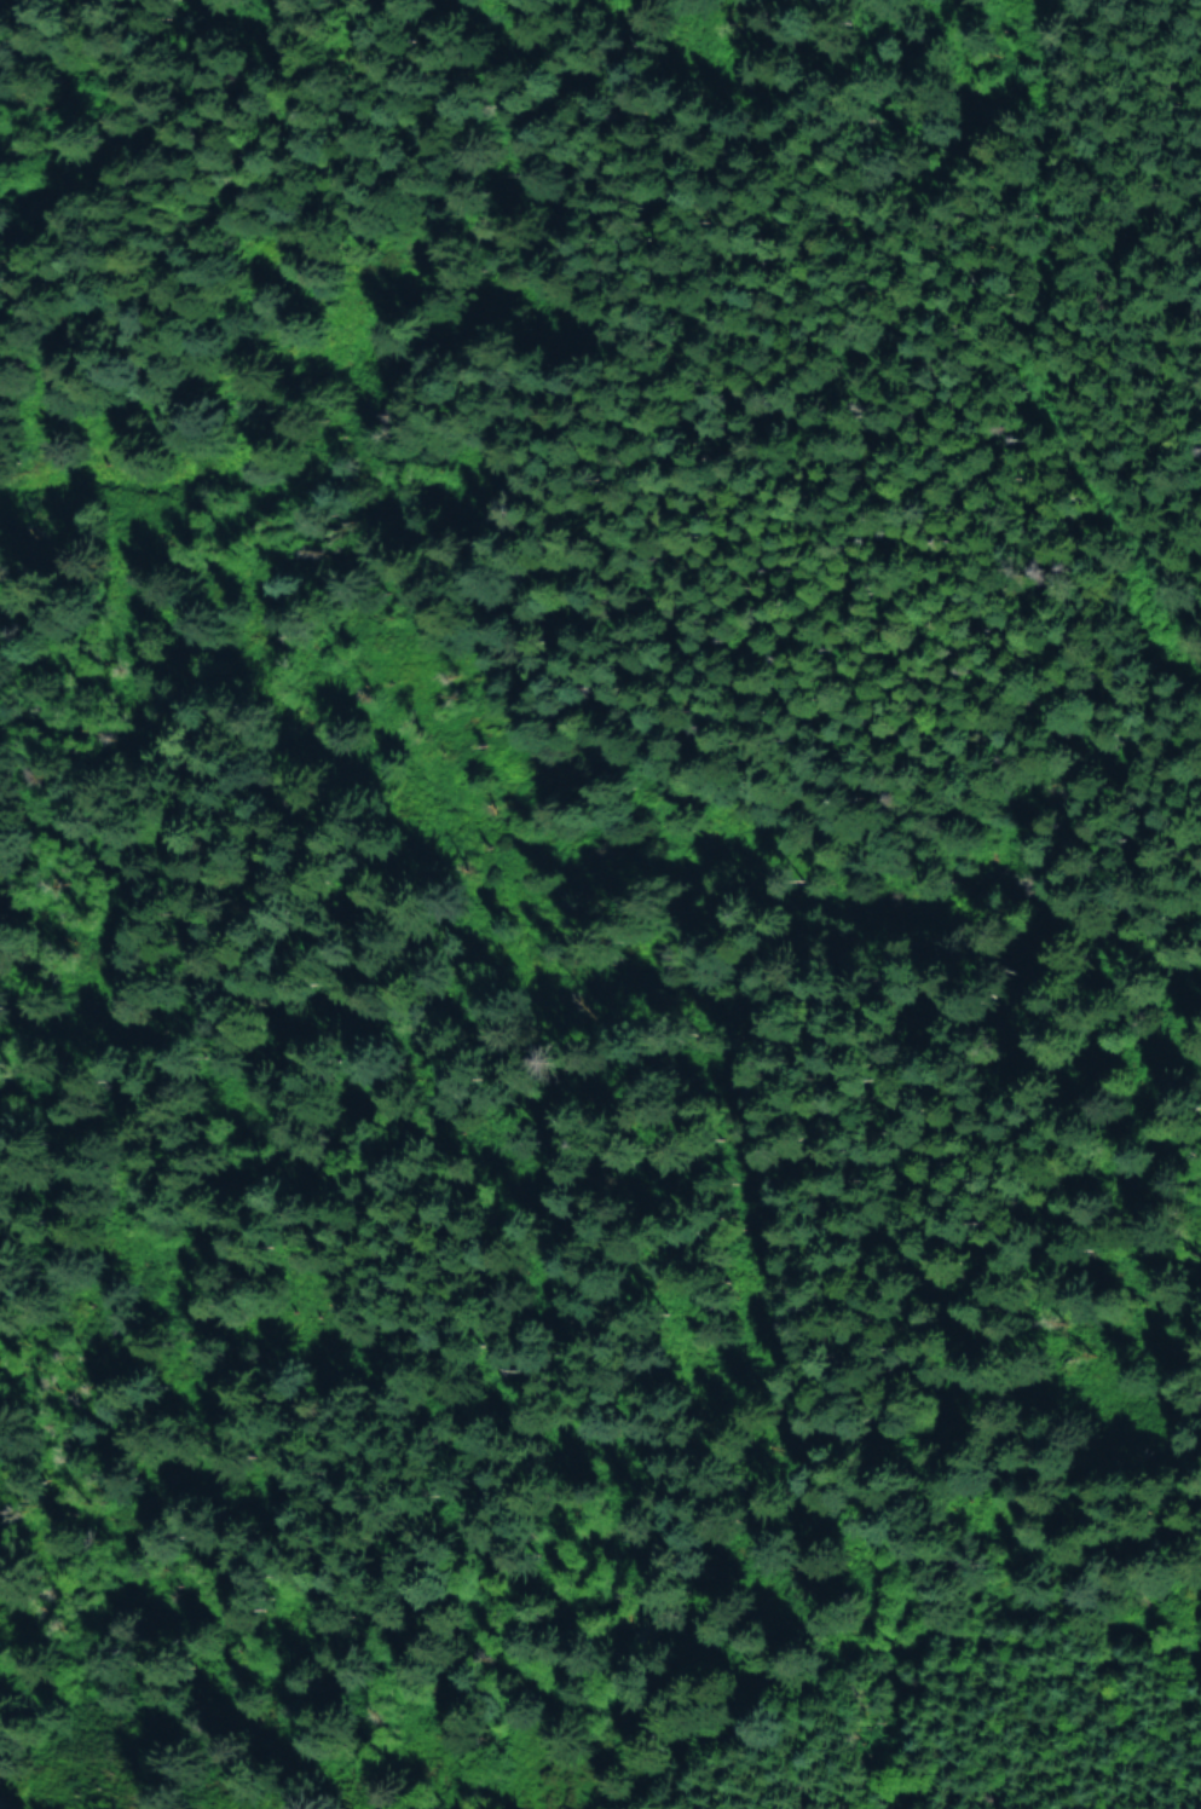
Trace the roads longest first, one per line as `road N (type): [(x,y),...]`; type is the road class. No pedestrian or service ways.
road 1 (track): [(1200,696),(1066,432),(1034,297),(1038,82),(975,0)]

